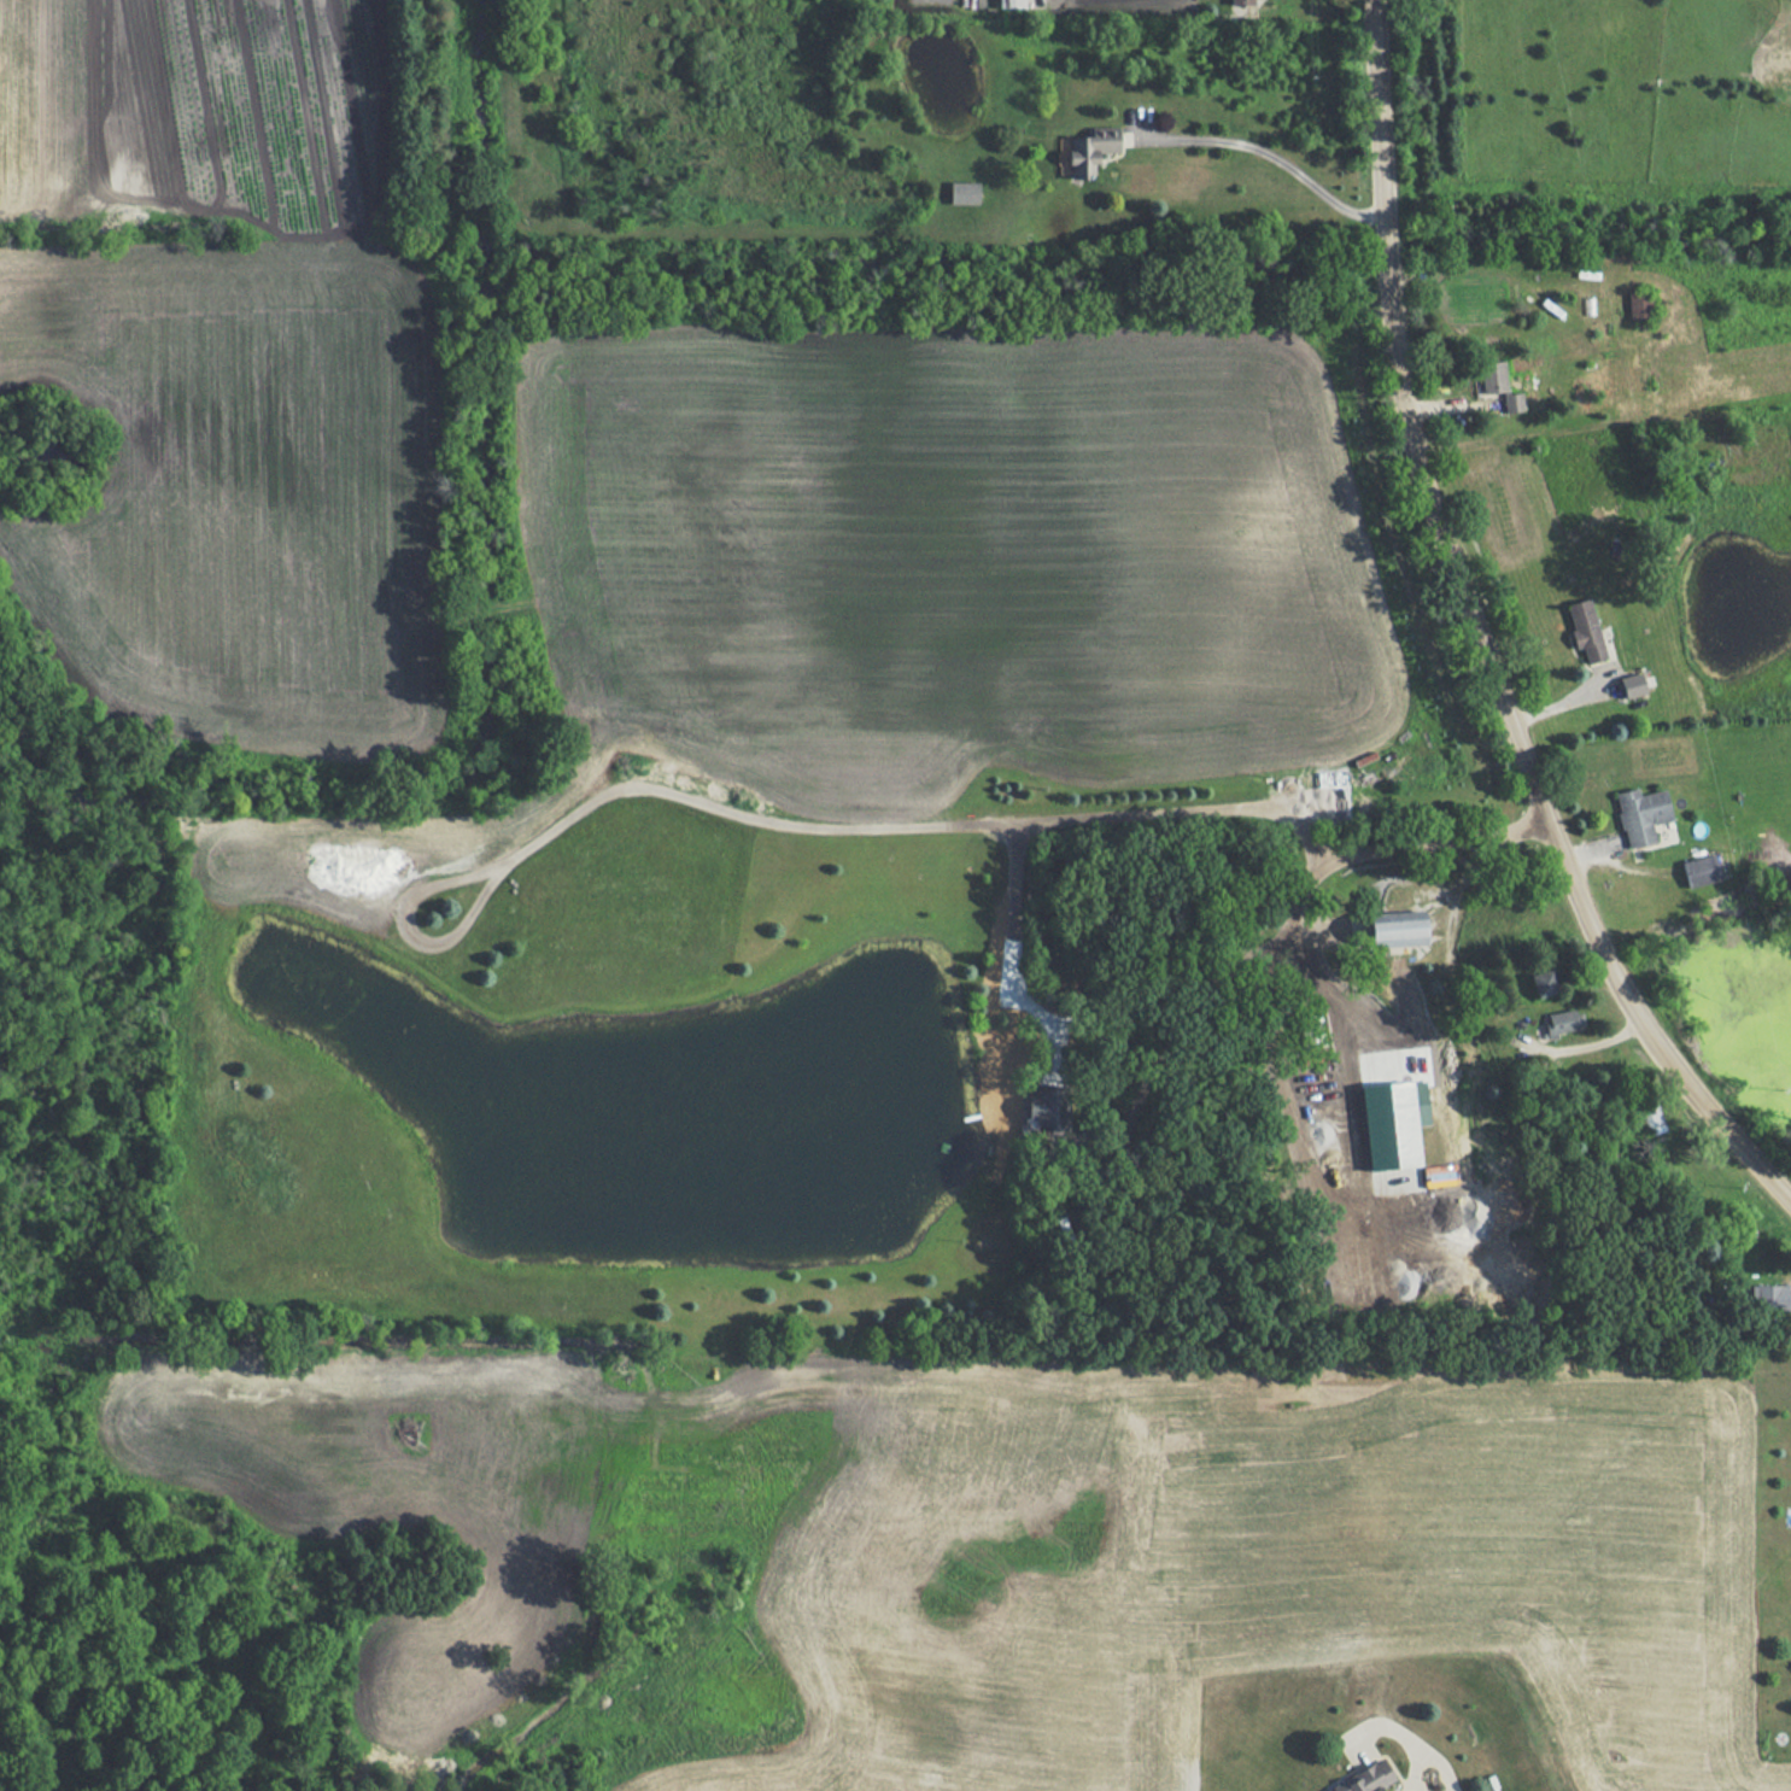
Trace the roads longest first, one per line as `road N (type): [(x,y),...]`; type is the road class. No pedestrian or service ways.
road 1 (residential): [(1790,1208),(1633,1030),(1588,948),(1410,456),(1393,358),(1377,0)]

